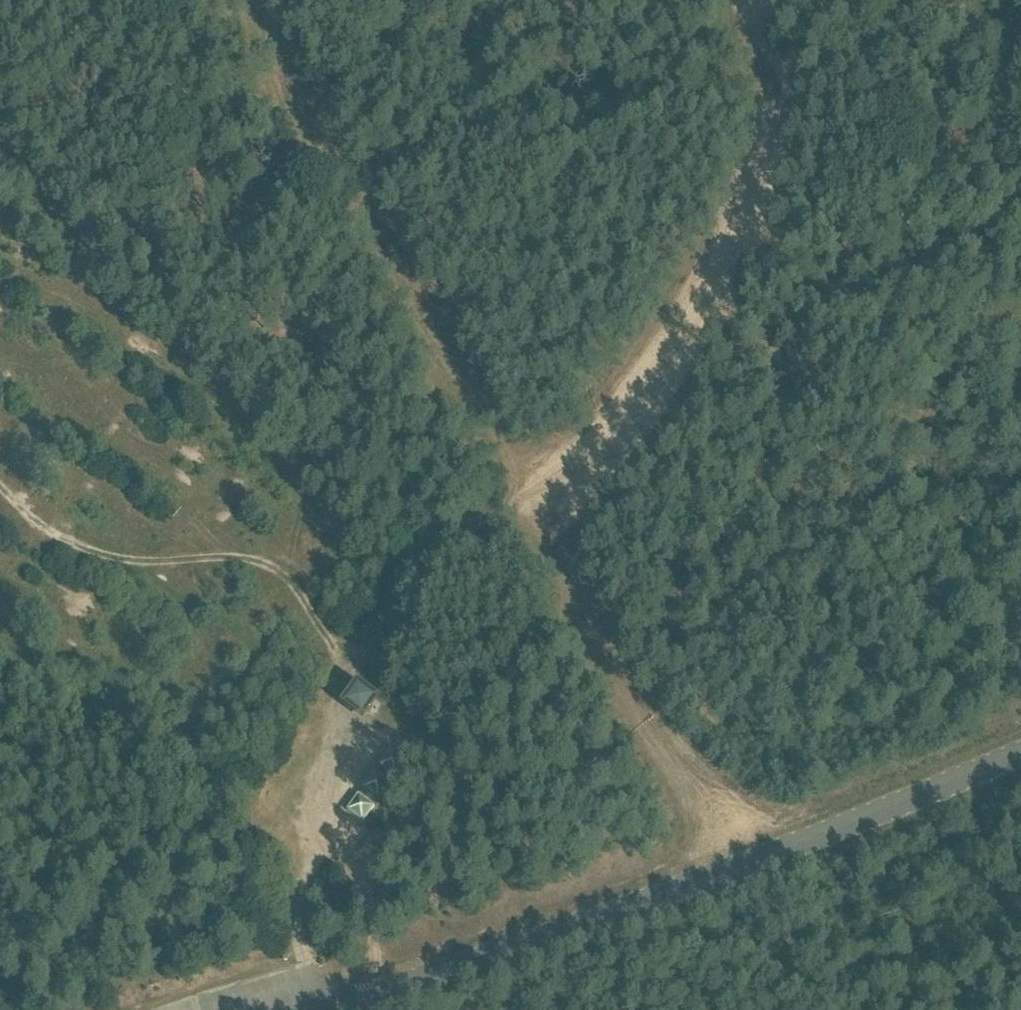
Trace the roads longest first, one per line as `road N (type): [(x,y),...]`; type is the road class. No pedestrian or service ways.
road 1 (track): [(742,864),(666,755),(285,85),(275,0)]
road 2 (track): [(534,518),(615,435),(681,346),(749,213),(765,146),(766,83),(744,0)]

